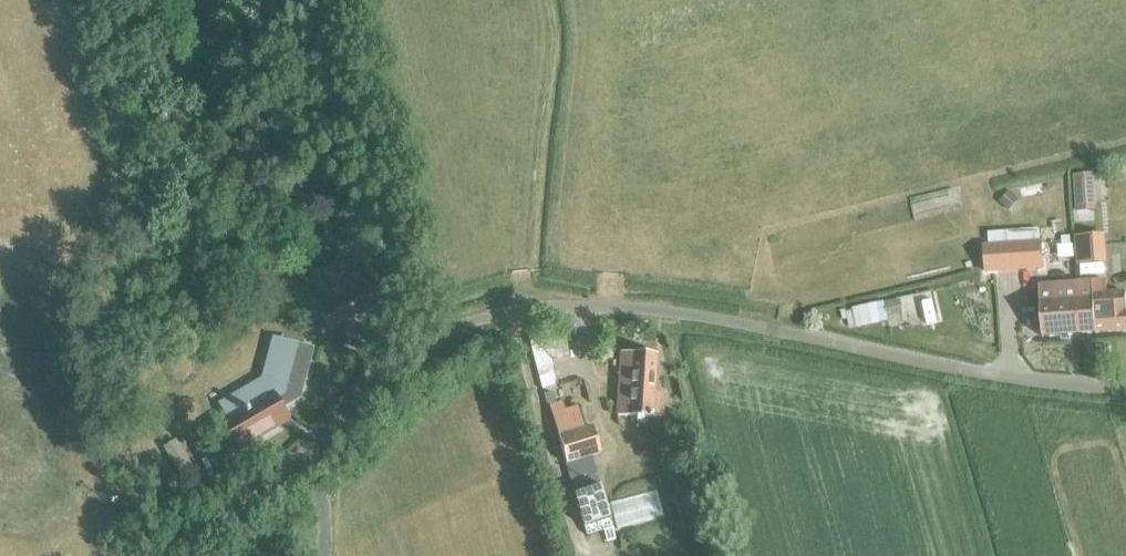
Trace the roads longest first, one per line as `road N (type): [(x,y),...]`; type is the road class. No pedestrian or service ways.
road 1 (unclassified): [(270,481),(390,368),(450,324),(525,311),(587,307),(1024,381),(1125,388)]

